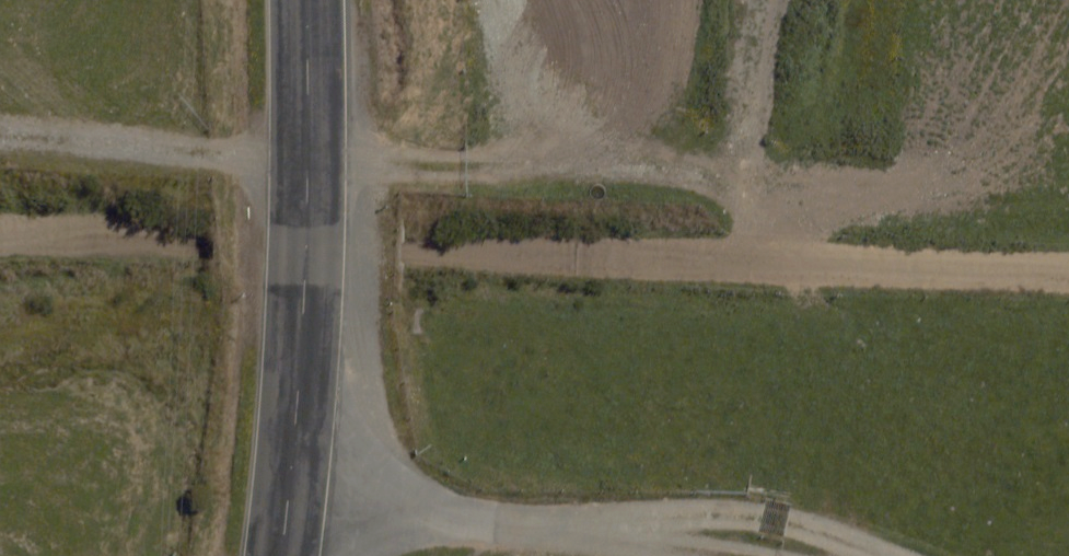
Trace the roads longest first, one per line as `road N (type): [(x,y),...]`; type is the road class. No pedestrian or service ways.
road 1 (track): [(209,248),(1068,273)]
road 2 (track): [(285,511),(546,533),(708,521),(829,536),(878,555)]
road 3 (primary): [(279,555),(304,290),(307,0)]
road 4 (track): [(209,248),(73,236),(0,241)]

